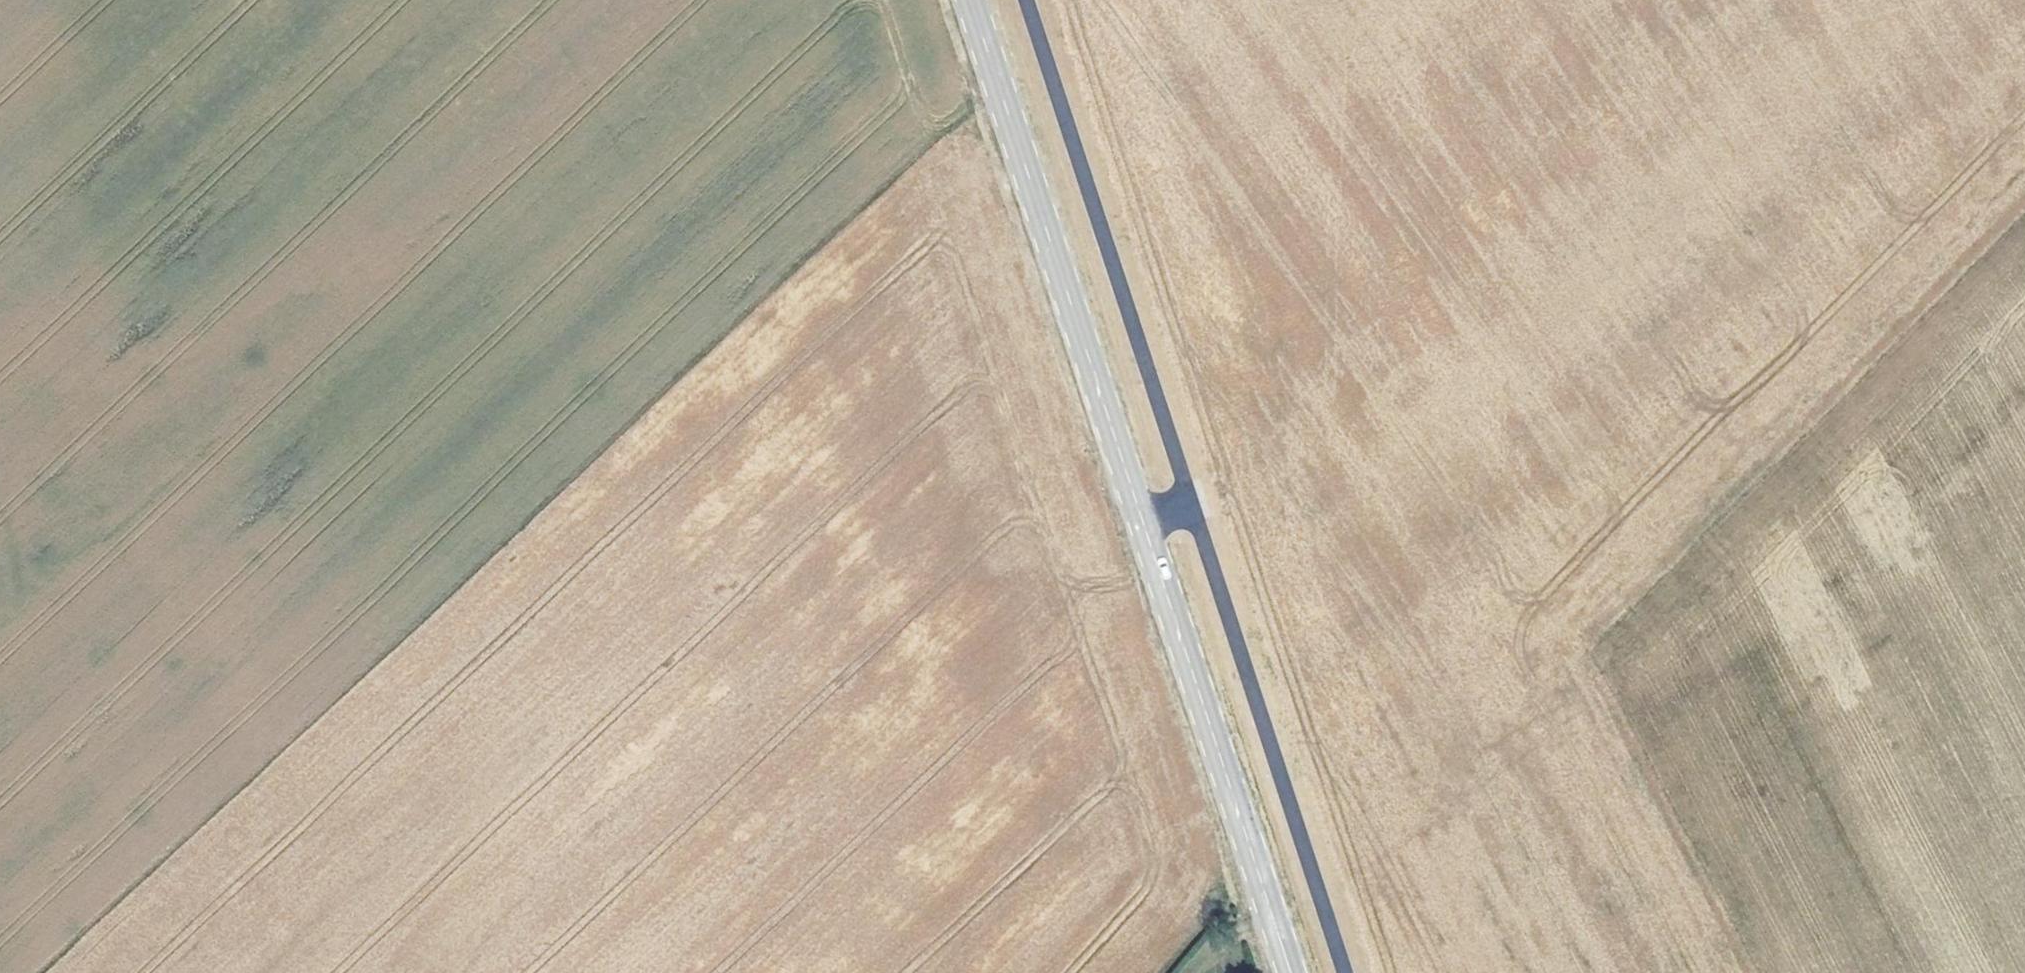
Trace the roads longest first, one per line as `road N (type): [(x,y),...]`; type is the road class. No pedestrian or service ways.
road 1 (secondary): [(971,0),(1290,972)]

